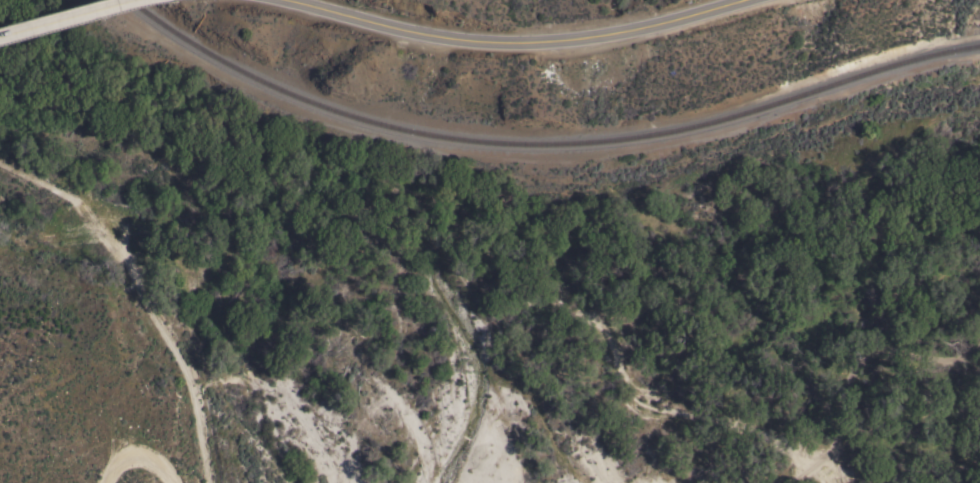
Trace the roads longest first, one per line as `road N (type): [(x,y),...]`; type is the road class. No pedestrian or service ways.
road 1 (secondary): [(277,0),(434,38),(519,45),(644,28),(742,0)]
road 2 (track): [(212,482),(184,359),(66,197),(0,165)]
road 3 (secondary): [(0,35),(134,0)]

